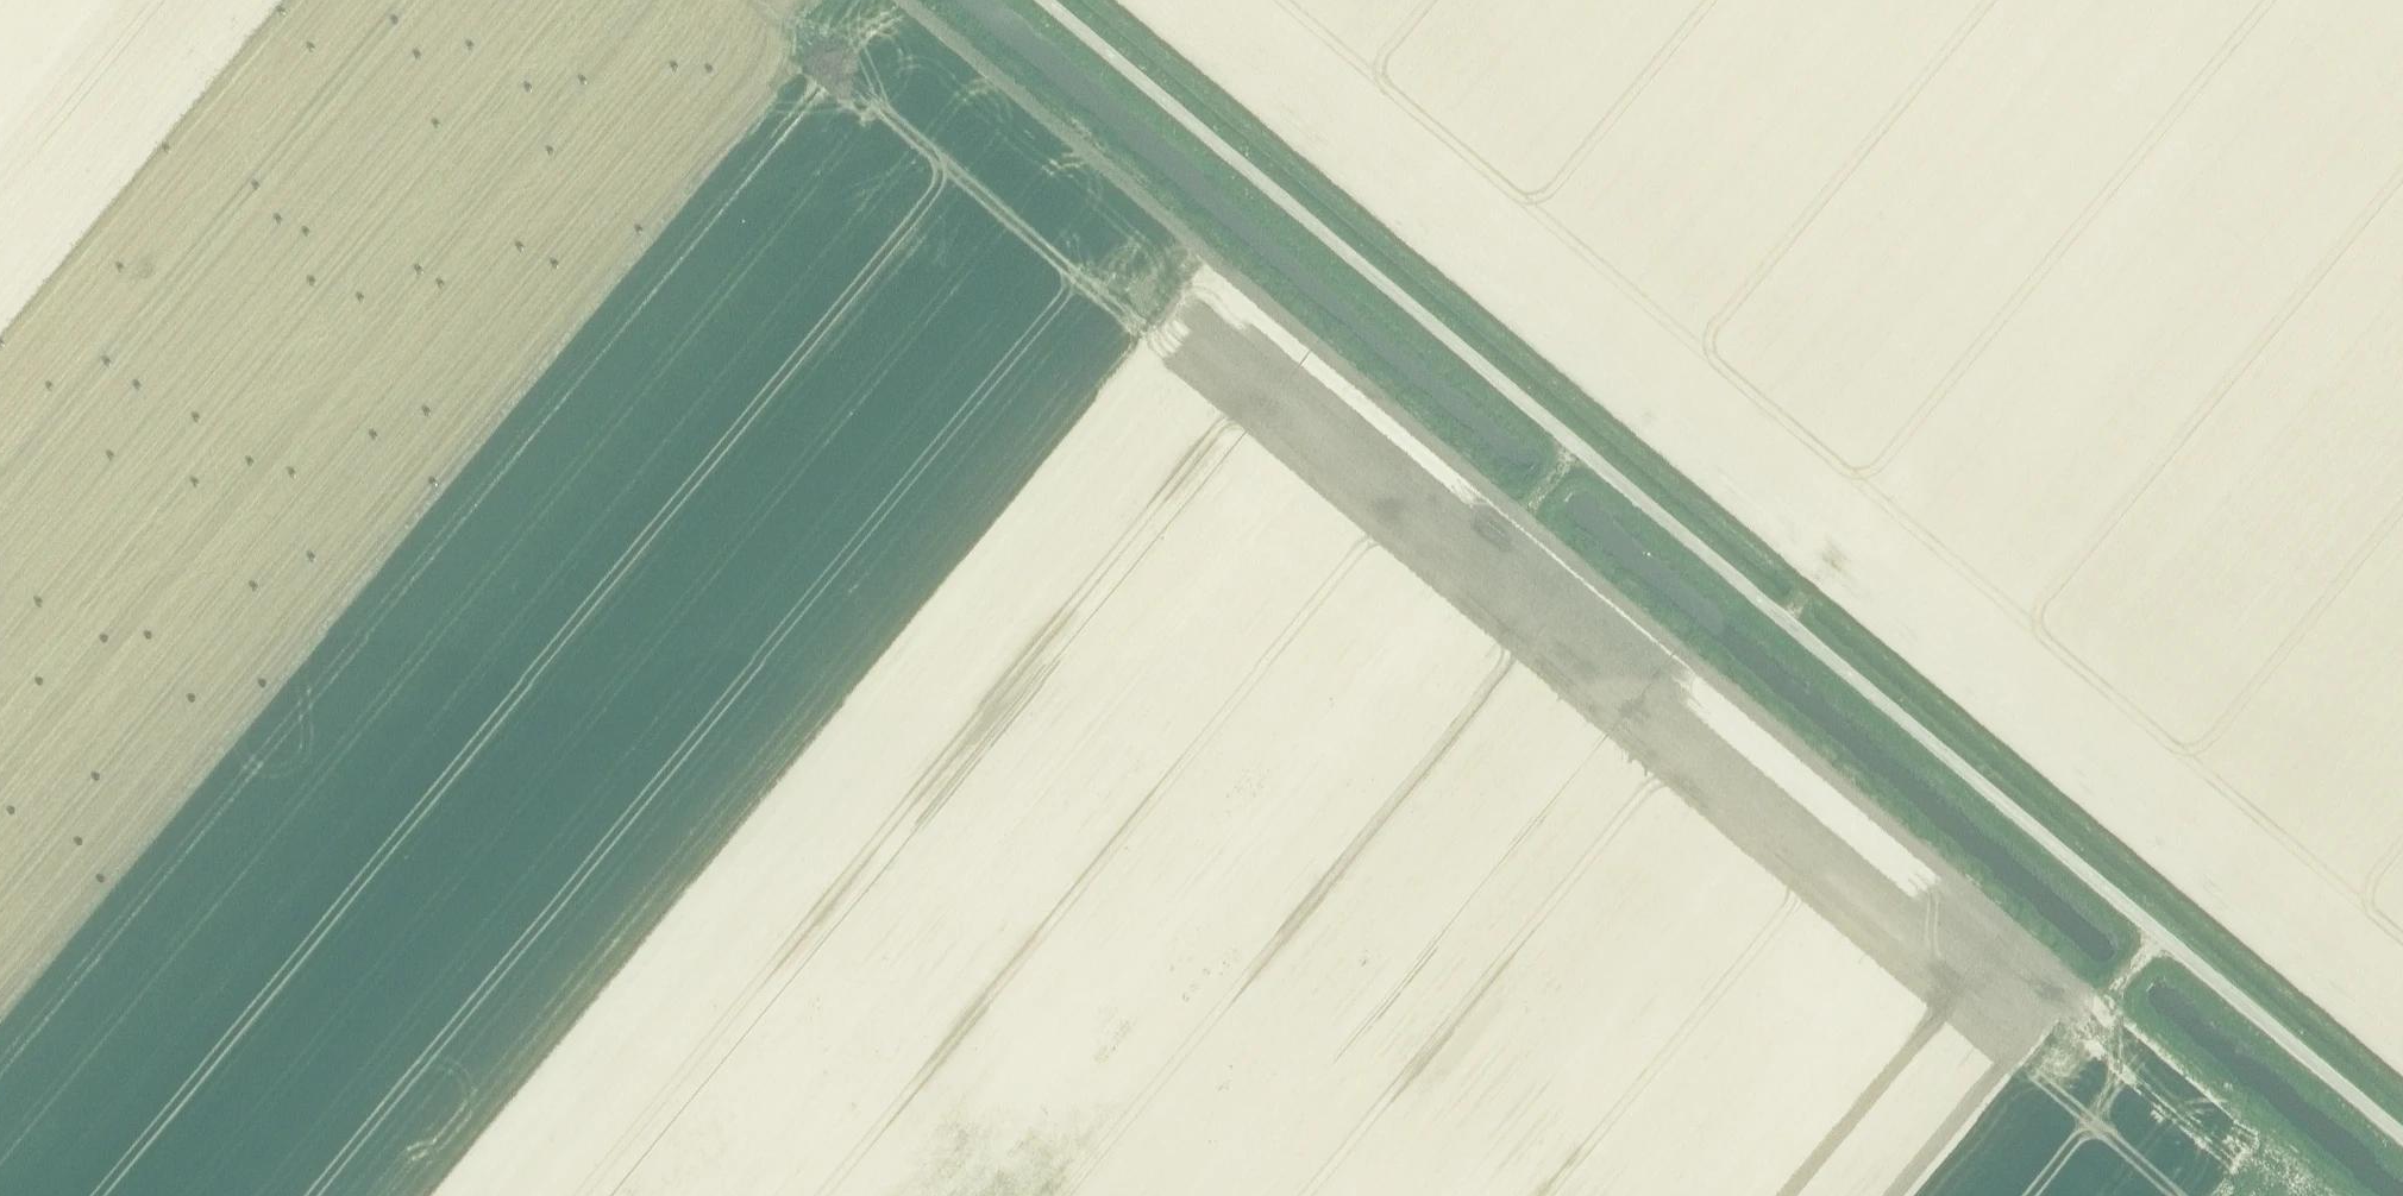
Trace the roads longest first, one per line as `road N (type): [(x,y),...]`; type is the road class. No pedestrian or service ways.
road 1 (unclassified): [(2402,1140),(2075,852),(1047,0)]

